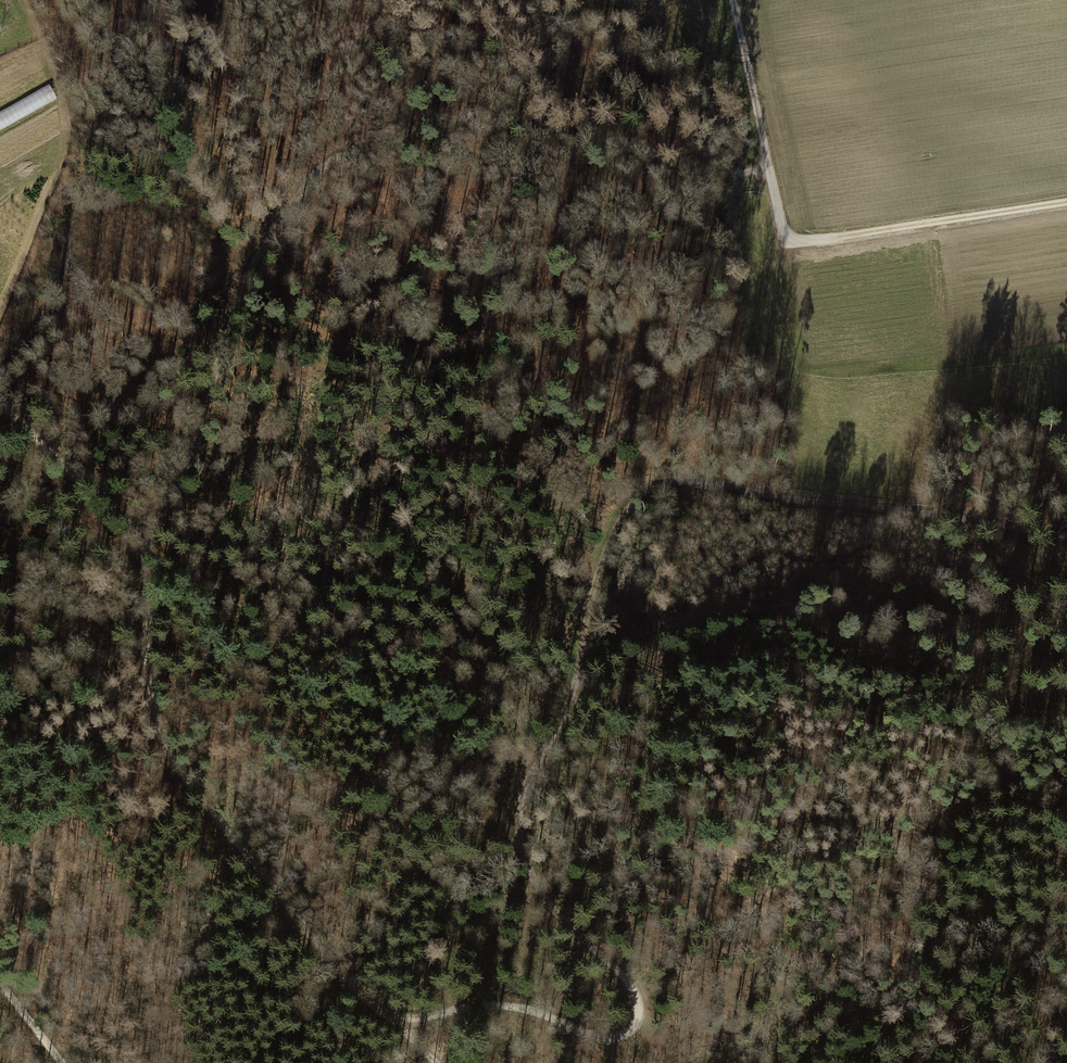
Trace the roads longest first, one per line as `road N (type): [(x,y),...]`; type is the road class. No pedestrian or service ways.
road 1 (track): [(399,1023),(516,1005),(603,1039),(624,1034),(642,1016),(635,985),(569,927),(534,883),(519,840),(522,790),(572,682),(605,535),(631,500),(688,479),(1066,535)]
road 2 (track): [(735,0),(765,164),(725,172),(538,125),(484,120),(349,145),(285,205),(245,278),(190,463),(144,534)]
road 3 (track): [(0,389),(144,534),(145,669),(166,747),(193,790),(339,972),(441,1062)]
road 4 (track): [(239,0),(154,56),(117,117),(66,279),(0,384)]
road 5 (track): [(1066,199),(785,239),(765,164)]

